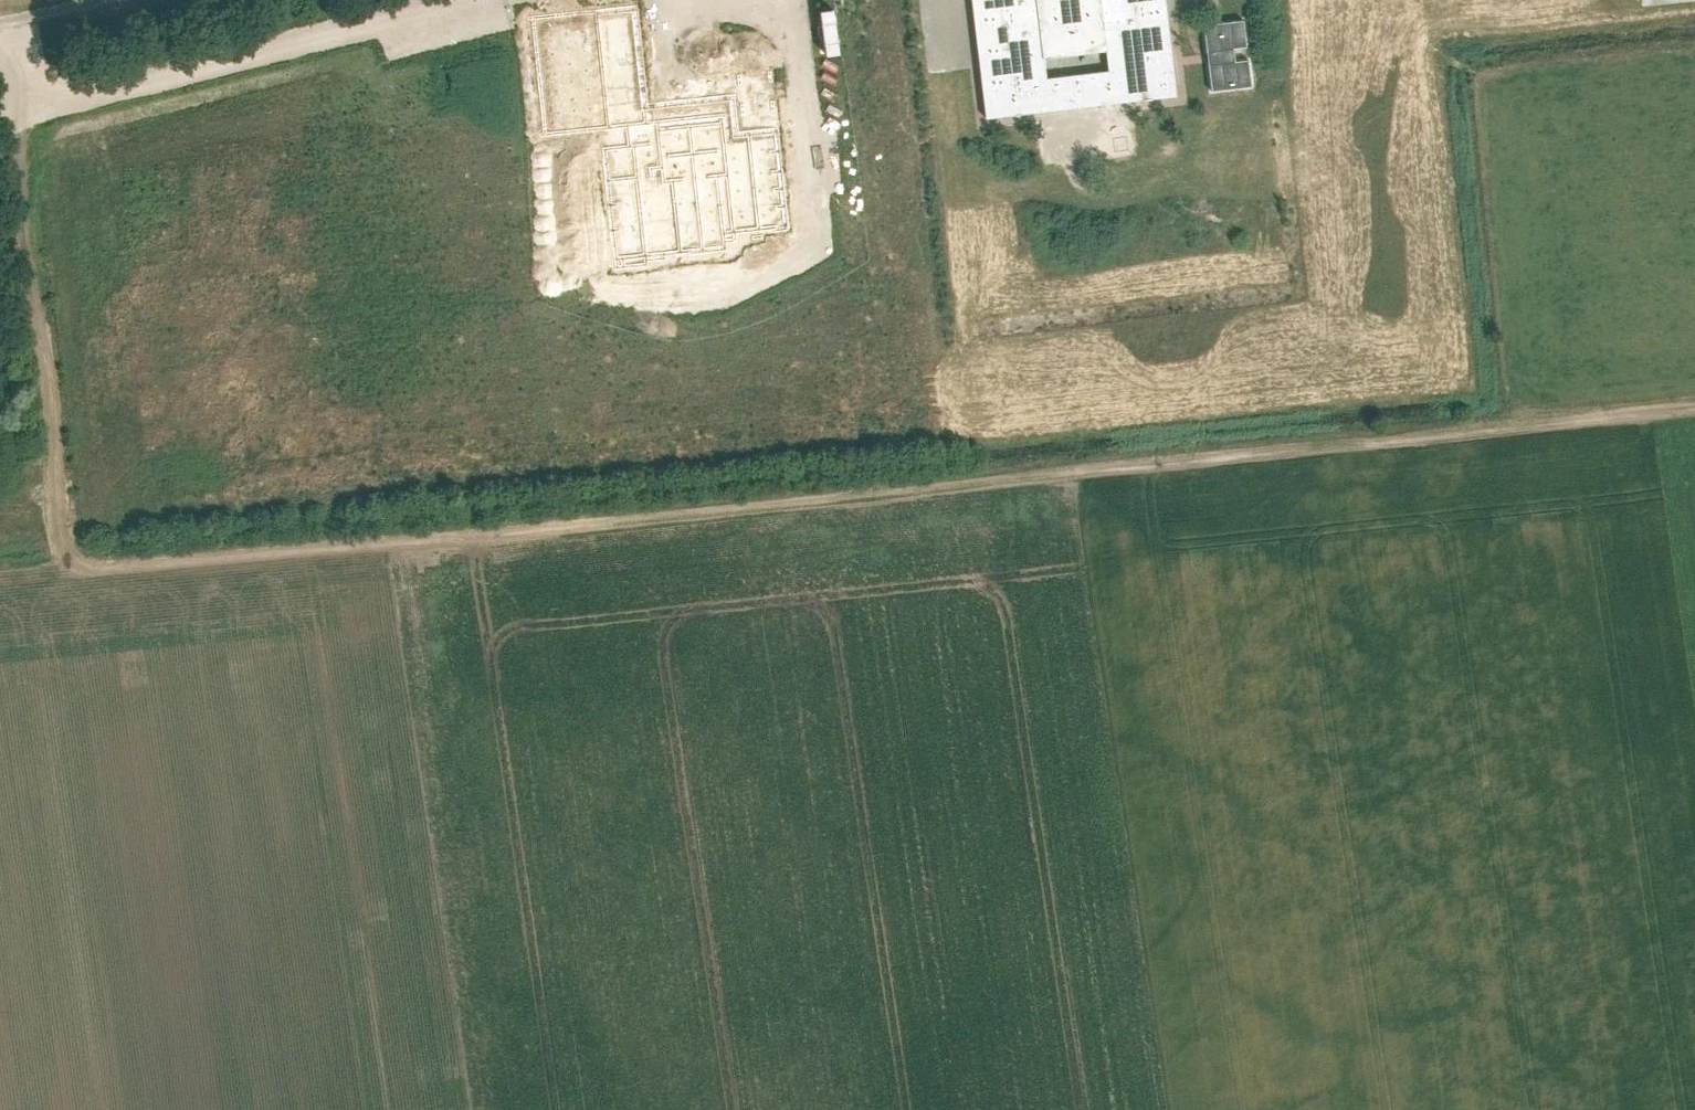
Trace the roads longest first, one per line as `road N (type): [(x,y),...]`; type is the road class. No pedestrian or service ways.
road 1 (track): [(0,114),(28,338)]

